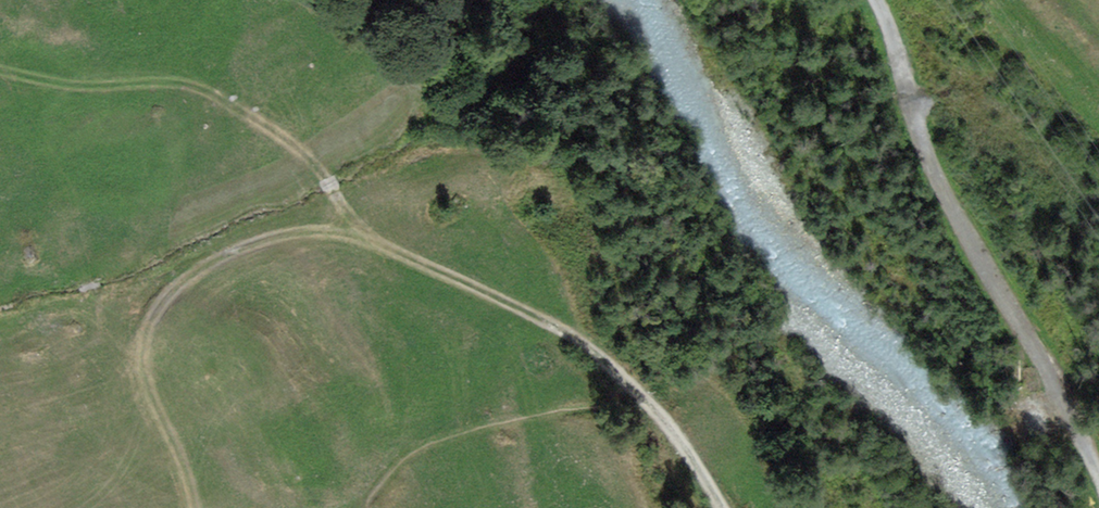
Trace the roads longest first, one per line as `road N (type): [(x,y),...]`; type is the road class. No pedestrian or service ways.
road 1 (track): [(653,406),(552,327),(407,258),(344,235),(264,241),(191,275),(131,352),(131,451),(112,495),(86,507)]
road 2 (track): [(874,0),(924,151),(1098,480)]
road 3 (track): [(0,68),(208,91),(288,142),(325,178),(340,210),(341,235)]
road 4 (track): [(721,507),(653,406)]

